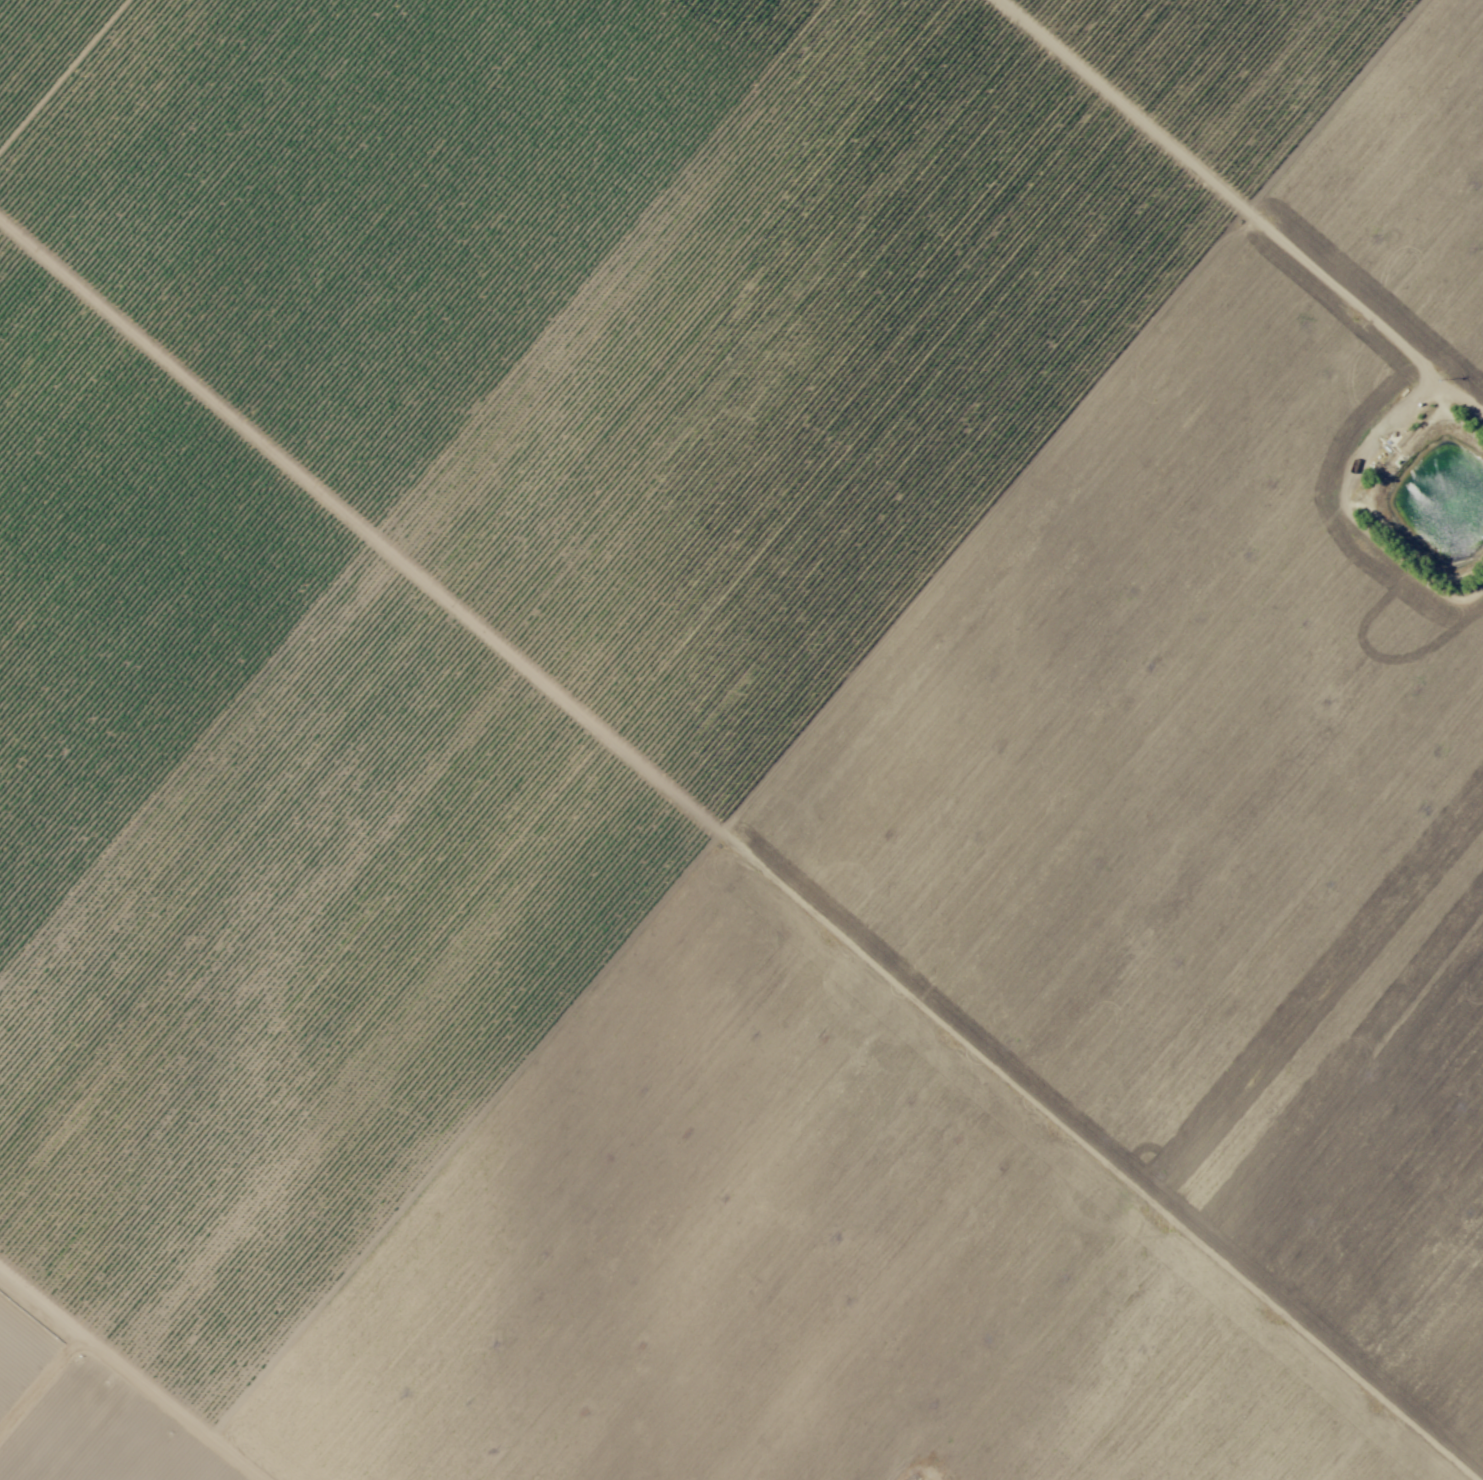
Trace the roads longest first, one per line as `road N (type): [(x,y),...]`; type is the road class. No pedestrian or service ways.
road 1 (track): [(0,219),(1479,1479)]
road 2 (track): [(1482,413),(1000,0)]
road 3 (track): [(263,1479),(0,1270)]
road 4 (track): [(0,150),(128,0)]

